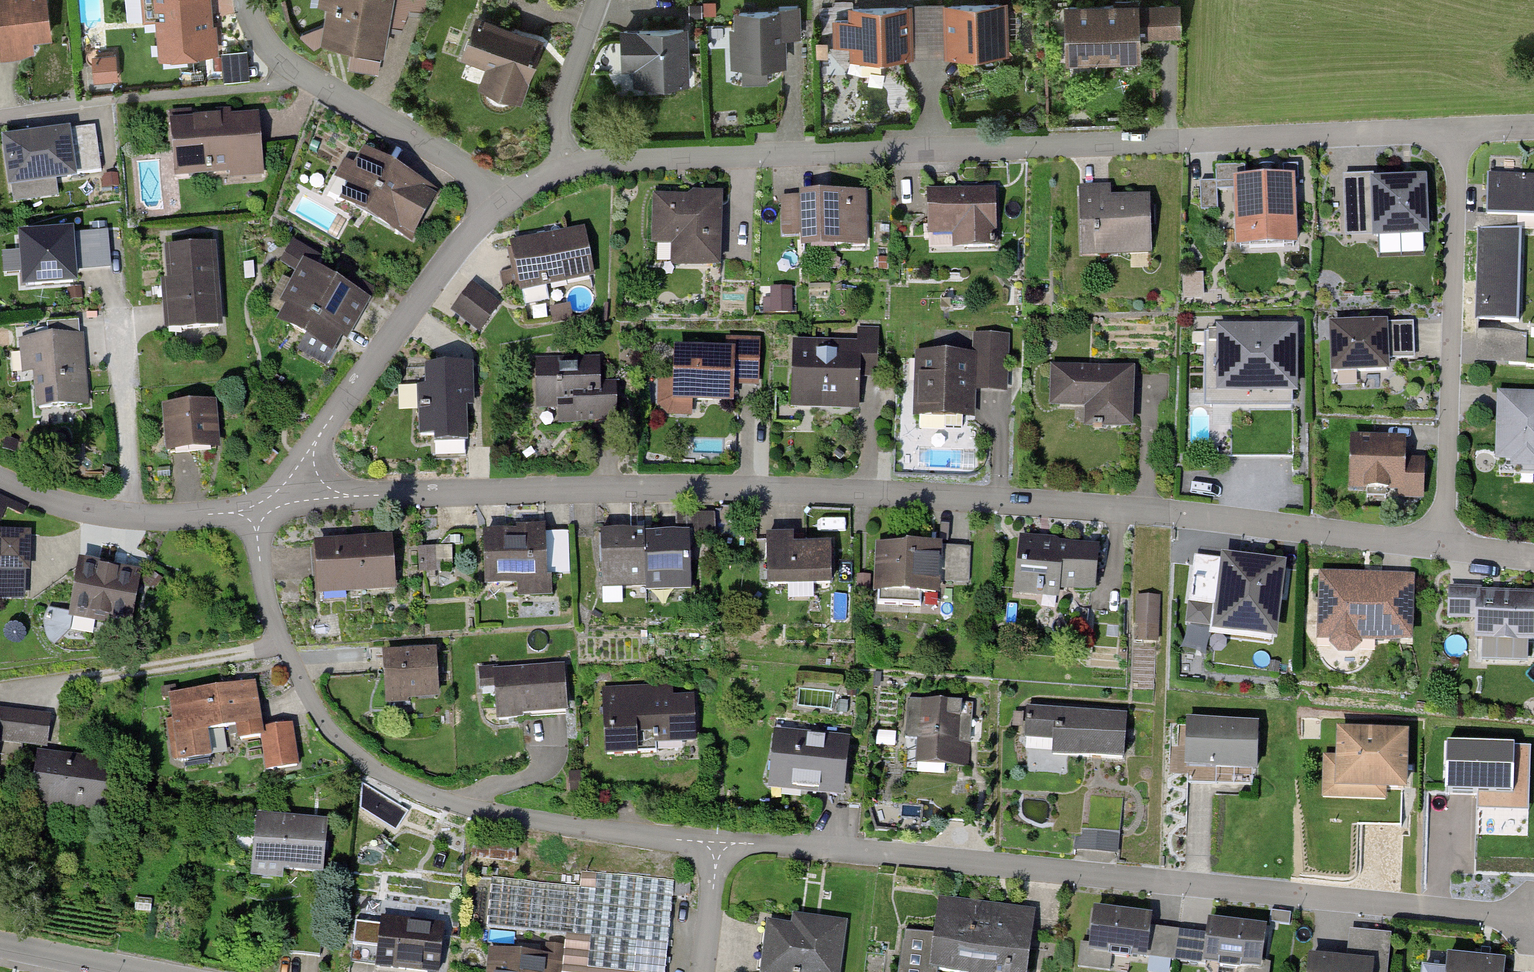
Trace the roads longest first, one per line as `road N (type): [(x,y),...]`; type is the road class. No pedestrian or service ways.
road 1 (residential): [(249,514),(332,495),(795,484),(1450,543)]
road 2 (residential): [(570,163),(630,150),(1462,133)]
road 3 (residential): [(718,842),(812,843),(1533,919)]
road 4 (residential): [(249,514),(283,643),(324,724),(383,769),(440,796),(506,814),(718,842)]
road 5 (residential): [(249,514),(285,481),(504,192)]
road 6 (residential): [(1450,543),(1462,133)]
road 7 (residential): [(504,192),(315,75),(262,21),(253,0)]
road 8 (residential): [(0,479),(131,519),(249,514)]
road 9 (residential): [(570,163),(569,95),(605,0)]
road 10 (residential): [(0,944),(141,971)]
road 11 (residential): [(706,971),(718,842)]

